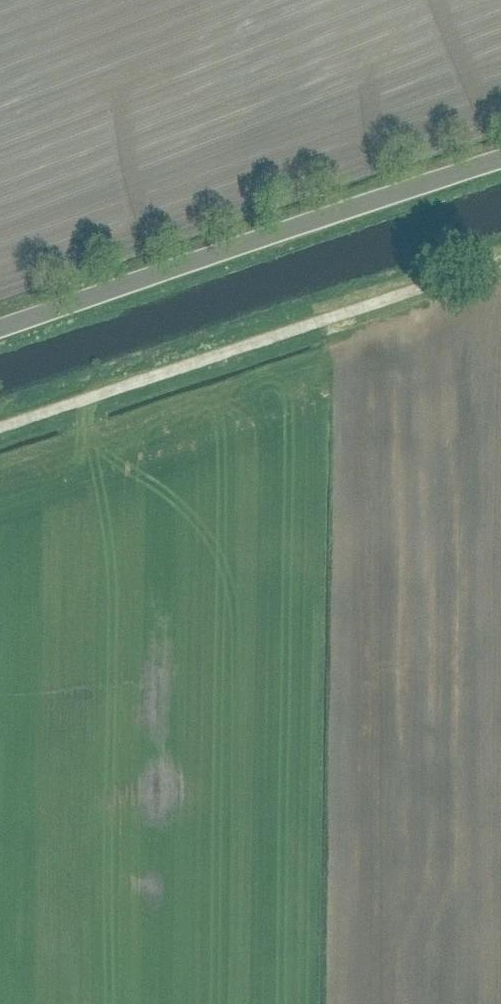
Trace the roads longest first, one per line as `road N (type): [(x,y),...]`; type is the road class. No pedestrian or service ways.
road 1 (unclassified): [(0,330),(500,161)]
road 2 (unclassified): [(0,427),(500,259)]

